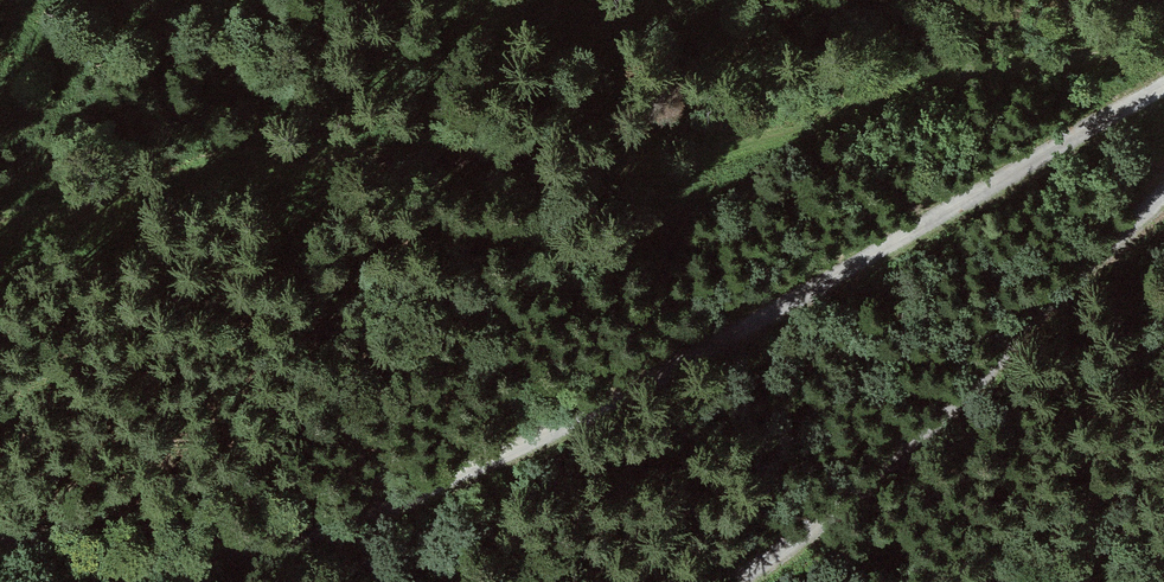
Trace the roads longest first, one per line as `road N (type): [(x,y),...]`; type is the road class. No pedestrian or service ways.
road 1 (track): [(1163,90),(673,384),(276,550),(132,559),(0,539)]
road 2 (track): [(0,212),(380,123),(751,157),(889,88),(1163,48)]
road 3 (track): [(1163,200),(818,536),(748,581)]

